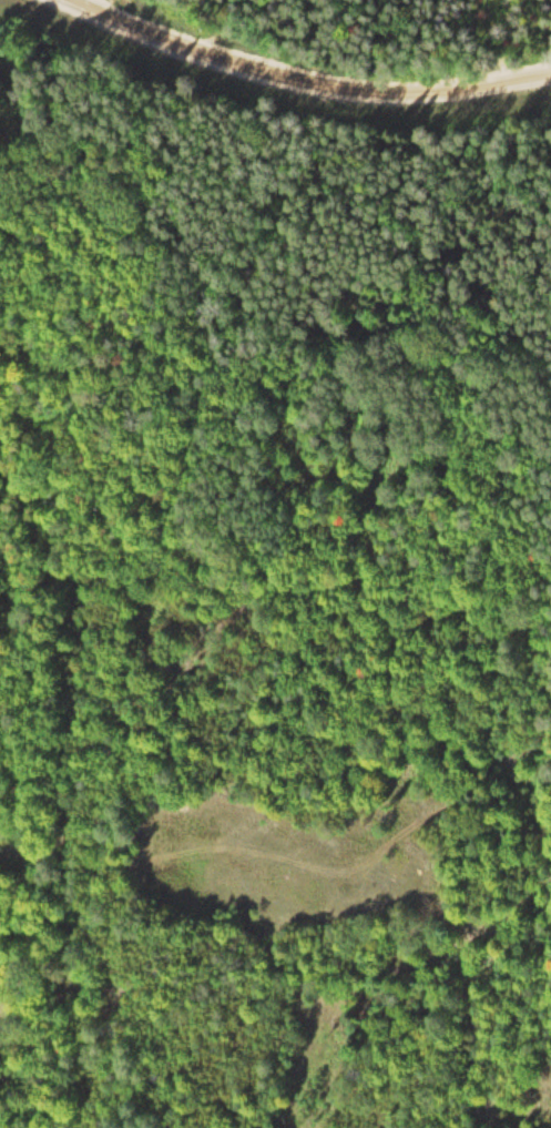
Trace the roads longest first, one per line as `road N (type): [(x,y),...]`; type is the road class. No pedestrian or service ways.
road 1 (residential): [(44,0),(229,72),(317,92),(435,105),(550,85)]

